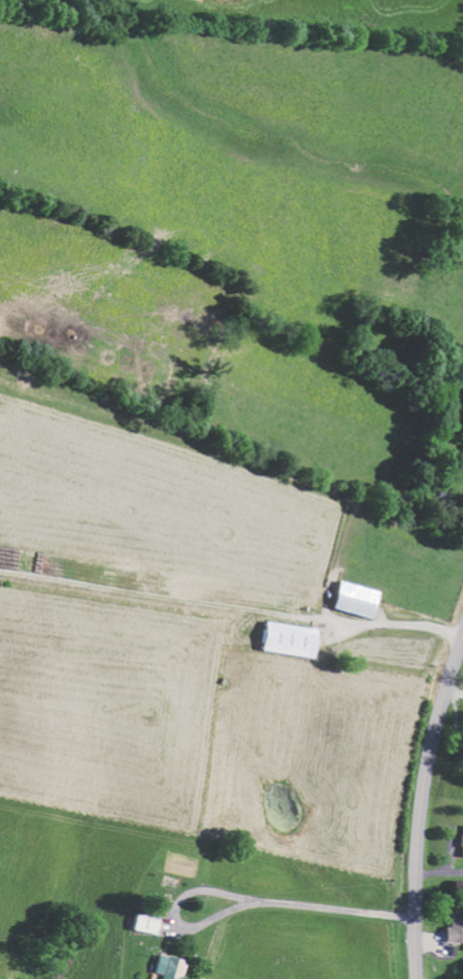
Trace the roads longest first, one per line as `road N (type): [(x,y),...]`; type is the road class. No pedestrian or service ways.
road 1 (secondary): [(418,978),(423,808),(462,638)]

